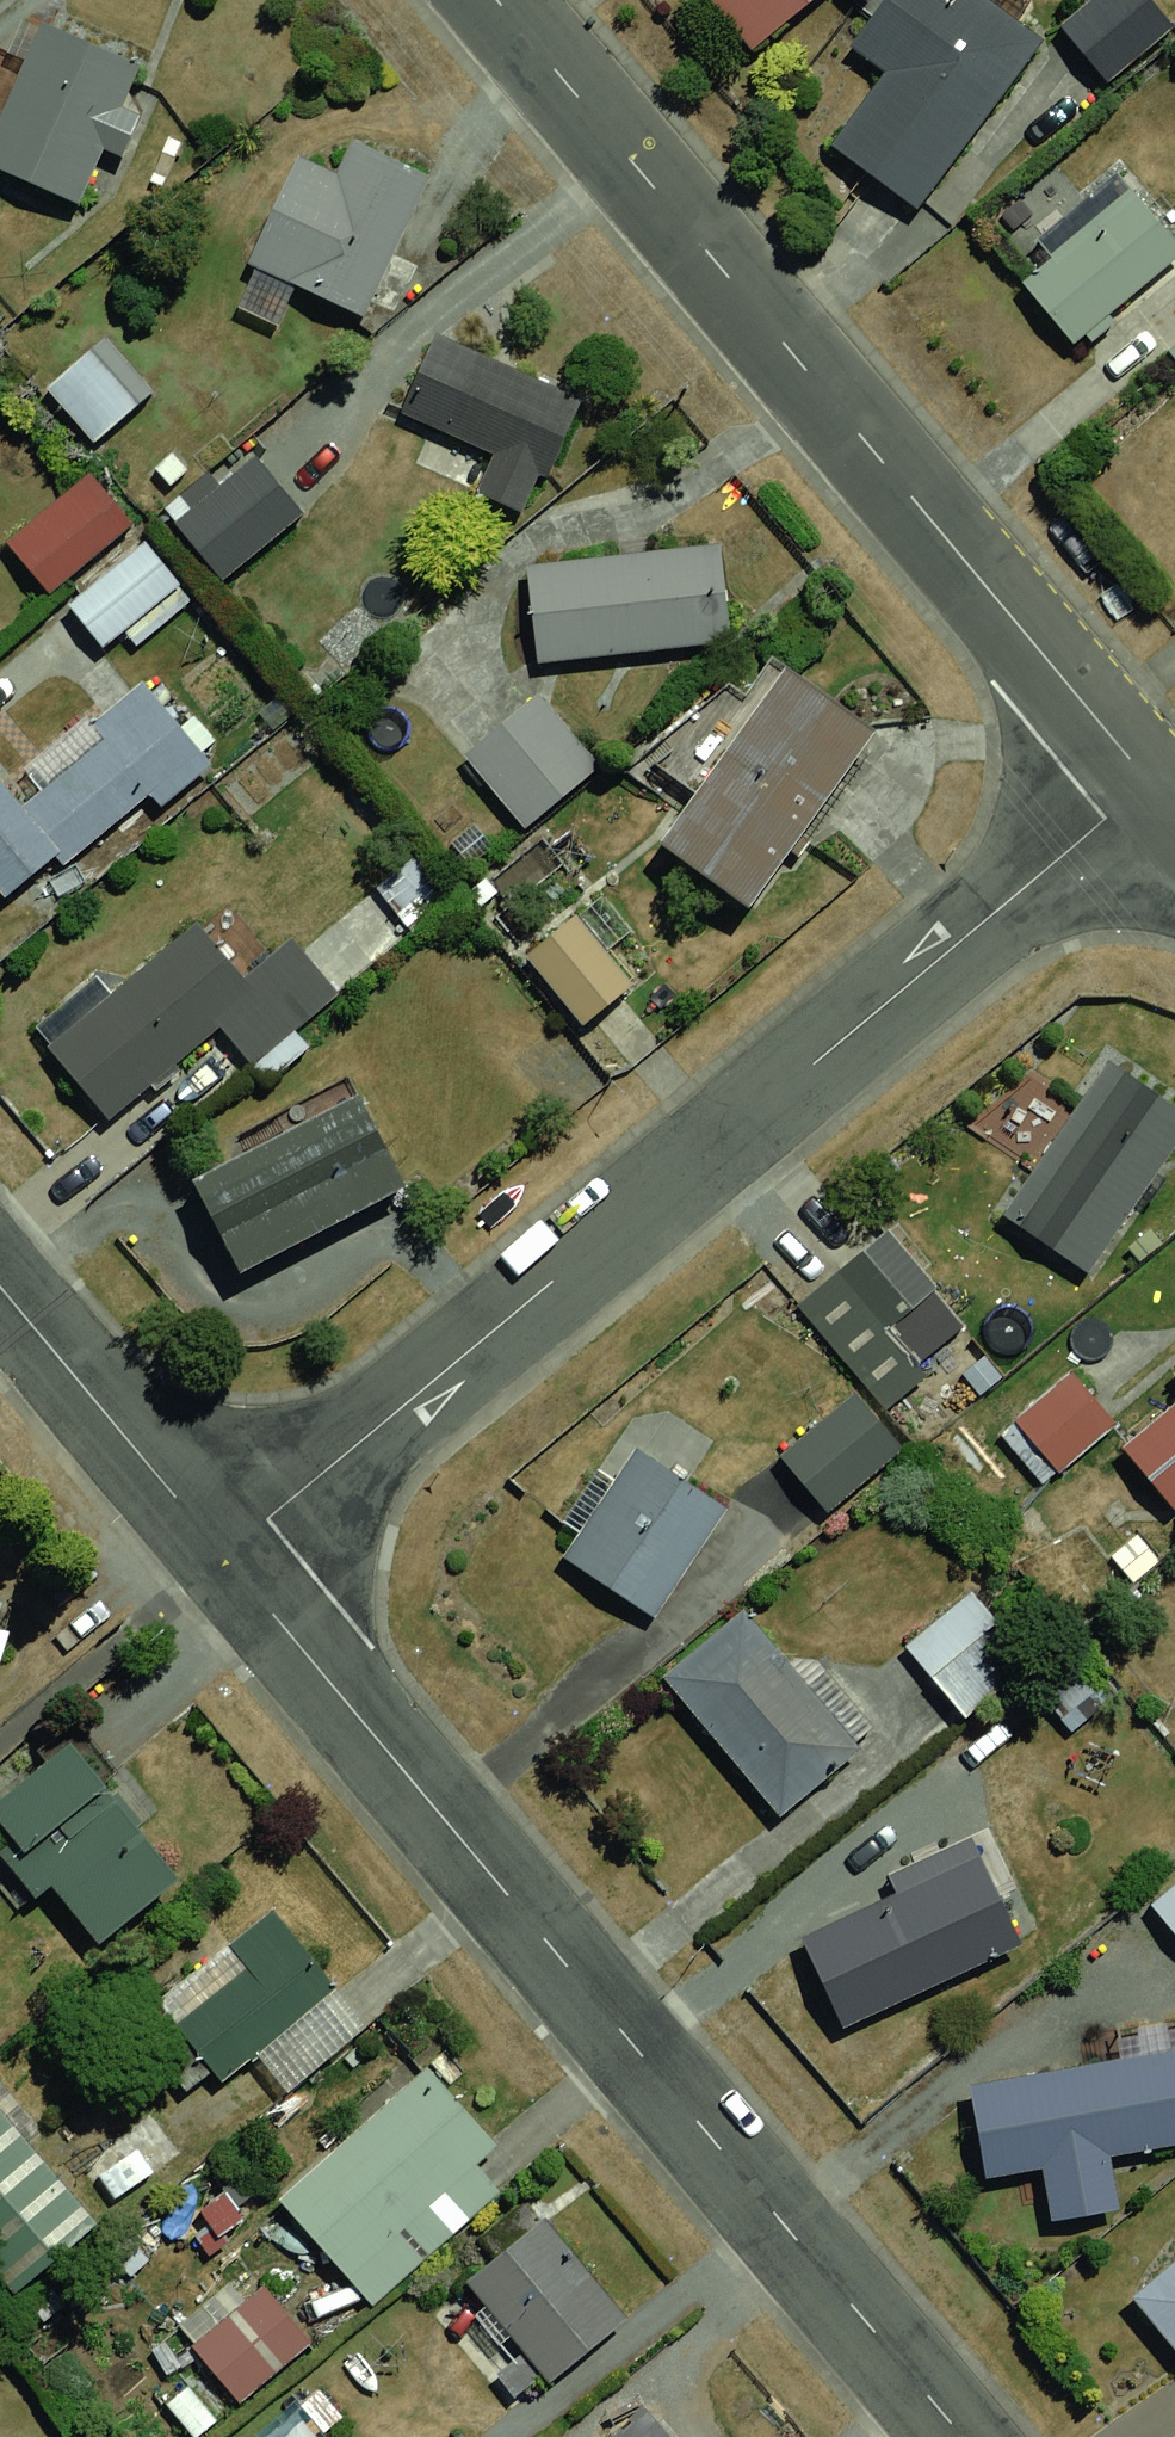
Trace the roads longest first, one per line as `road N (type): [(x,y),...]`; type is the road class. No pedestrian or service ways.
road 1 (residential): [(224,1556),(1149,782)]
road 2 (residential): [(224,1556),(962,2436)]
road 3 (residential): [(497,0),(1149,782)]
road 4 (residential): [(0,1285),(224,1556)]

